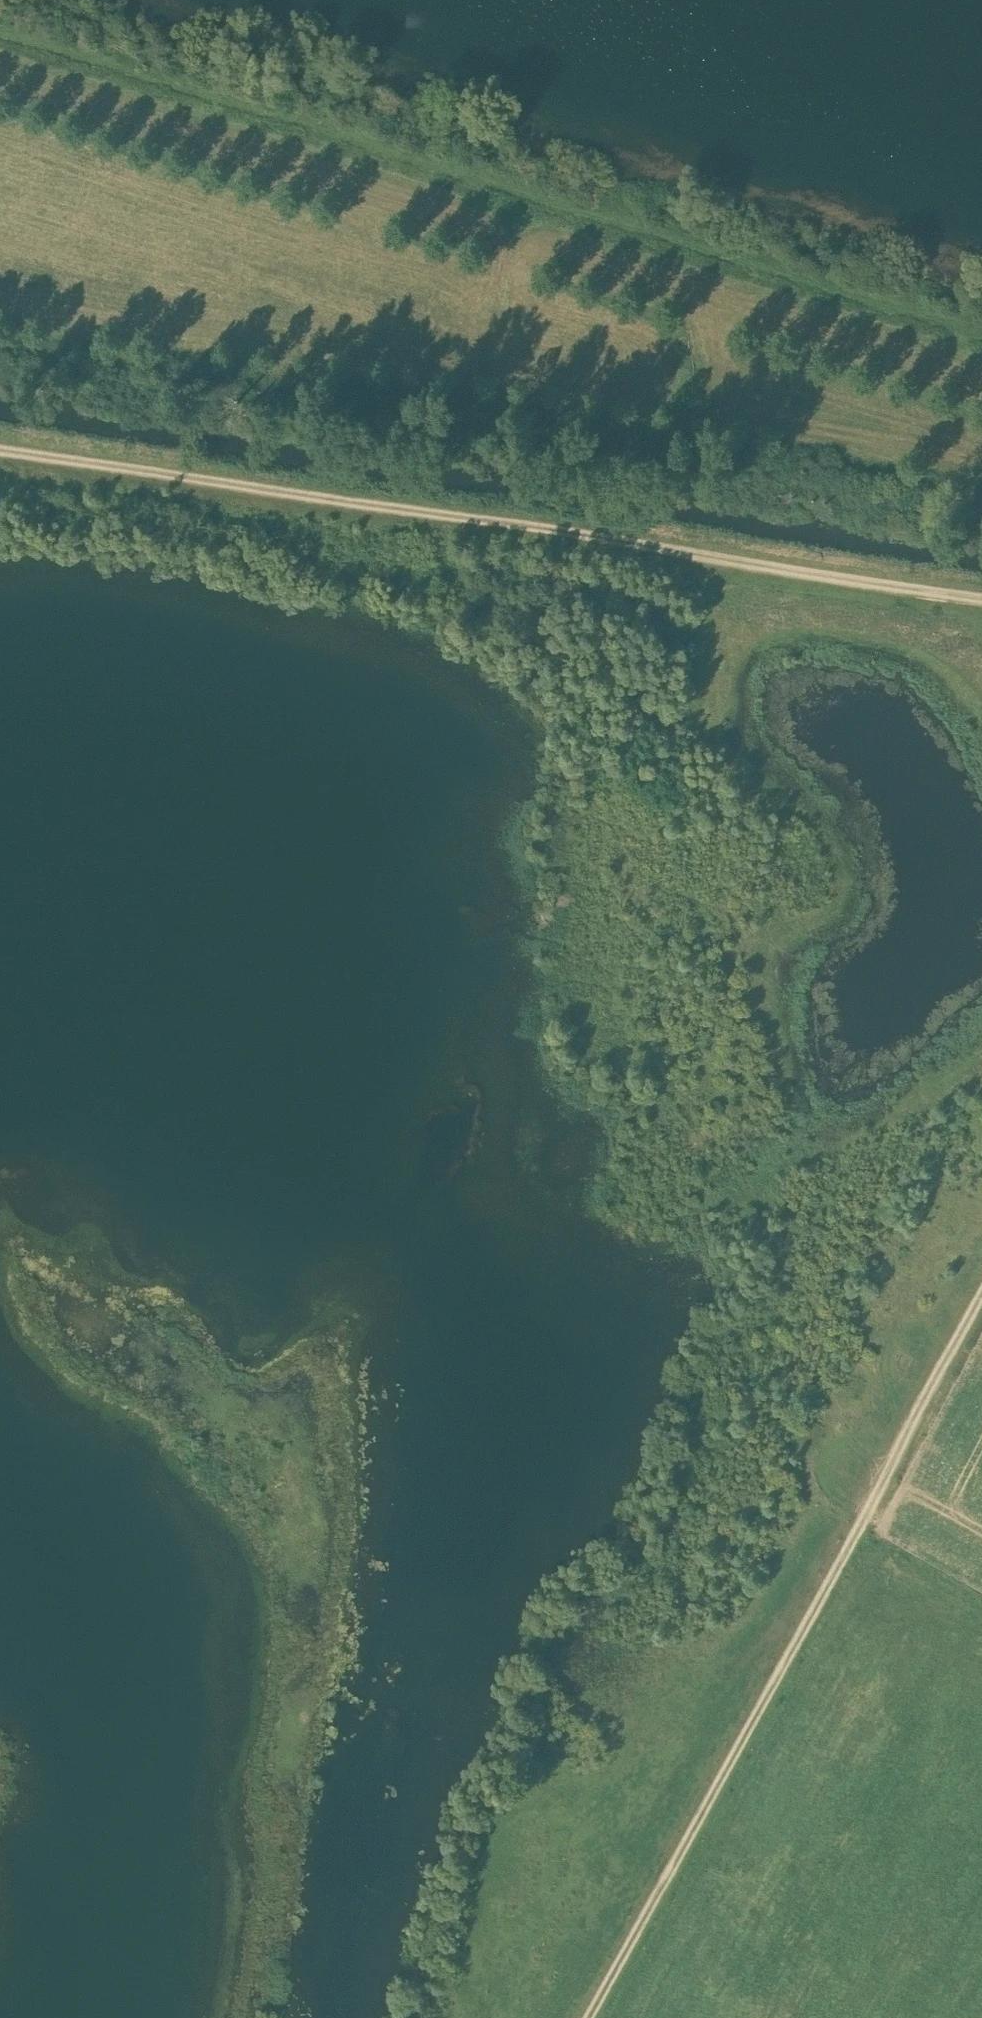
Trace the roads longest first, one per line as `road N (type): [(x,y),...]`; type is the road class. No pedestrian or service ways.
road 1 (track): [(981,338),(0,27)]
road 2 (track): [(0,444),(981,602)]
road 3 (track): [(981,1303),(592,2017)]

